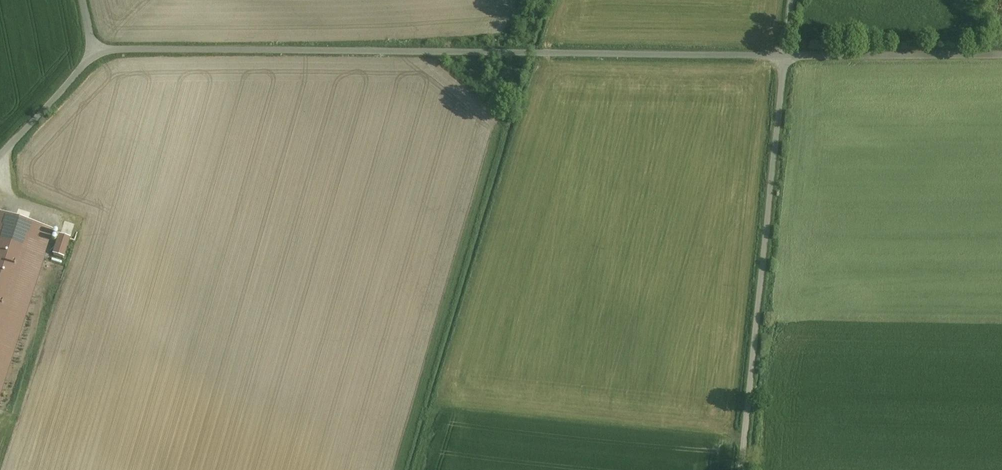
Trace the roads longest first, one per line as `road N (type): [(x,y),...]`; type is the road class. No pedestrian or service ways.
road 1 (unclassified): [(92,49),(785,56)]
road 2 (unclassified): [(741,469),(785,56)]
road 3 (unclassified): [(1001,52),(785,56)]
road 4 (unclassified): [(0,155),(92,49)]

